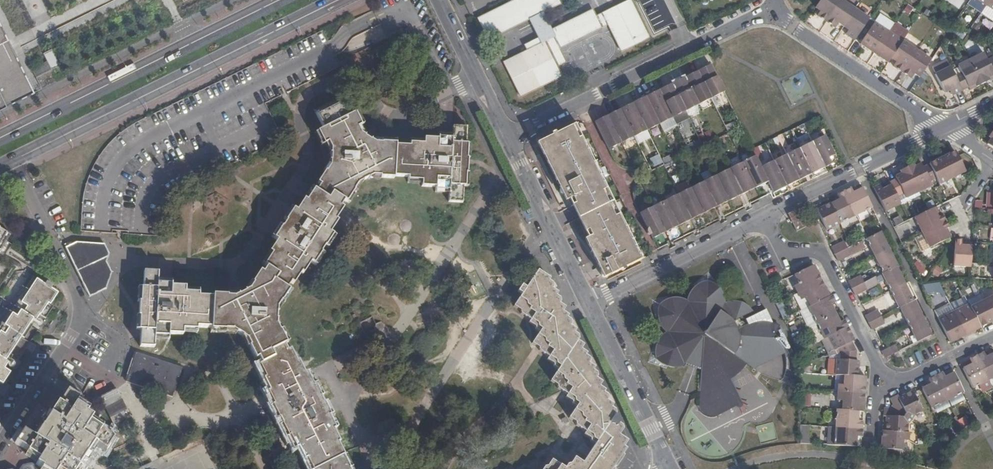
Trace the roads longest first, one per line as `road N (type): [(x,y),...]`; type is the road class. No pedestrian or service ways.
road 1 (secondary): [(10,163),(340,0)]
road 2 (secondary): [(288,0),(0,142)]
road 3 (residential): [(0,442),(71,339),(80,308),(10,163)]
road 4 (residential): [(777,10),(509,141)]
road 5 (residential): [(886,371),(823,252),(783,251),(762,217)]
road 6 (residential): [(943,129),(777,10)]
road 7 (residential): [(943,129),(762,217)]
road 8 (residential): [(435,99),(437,79),(419,56),(389,54),(373,67),(368,96),(380,115),(401,122),(422,116)]
road 9 (residential): [(762,217),(589,303)]
road 10 (tertiary): [(589,303),(671,468)]
road 11 (tertiary): [(509,141),(589,303)]

